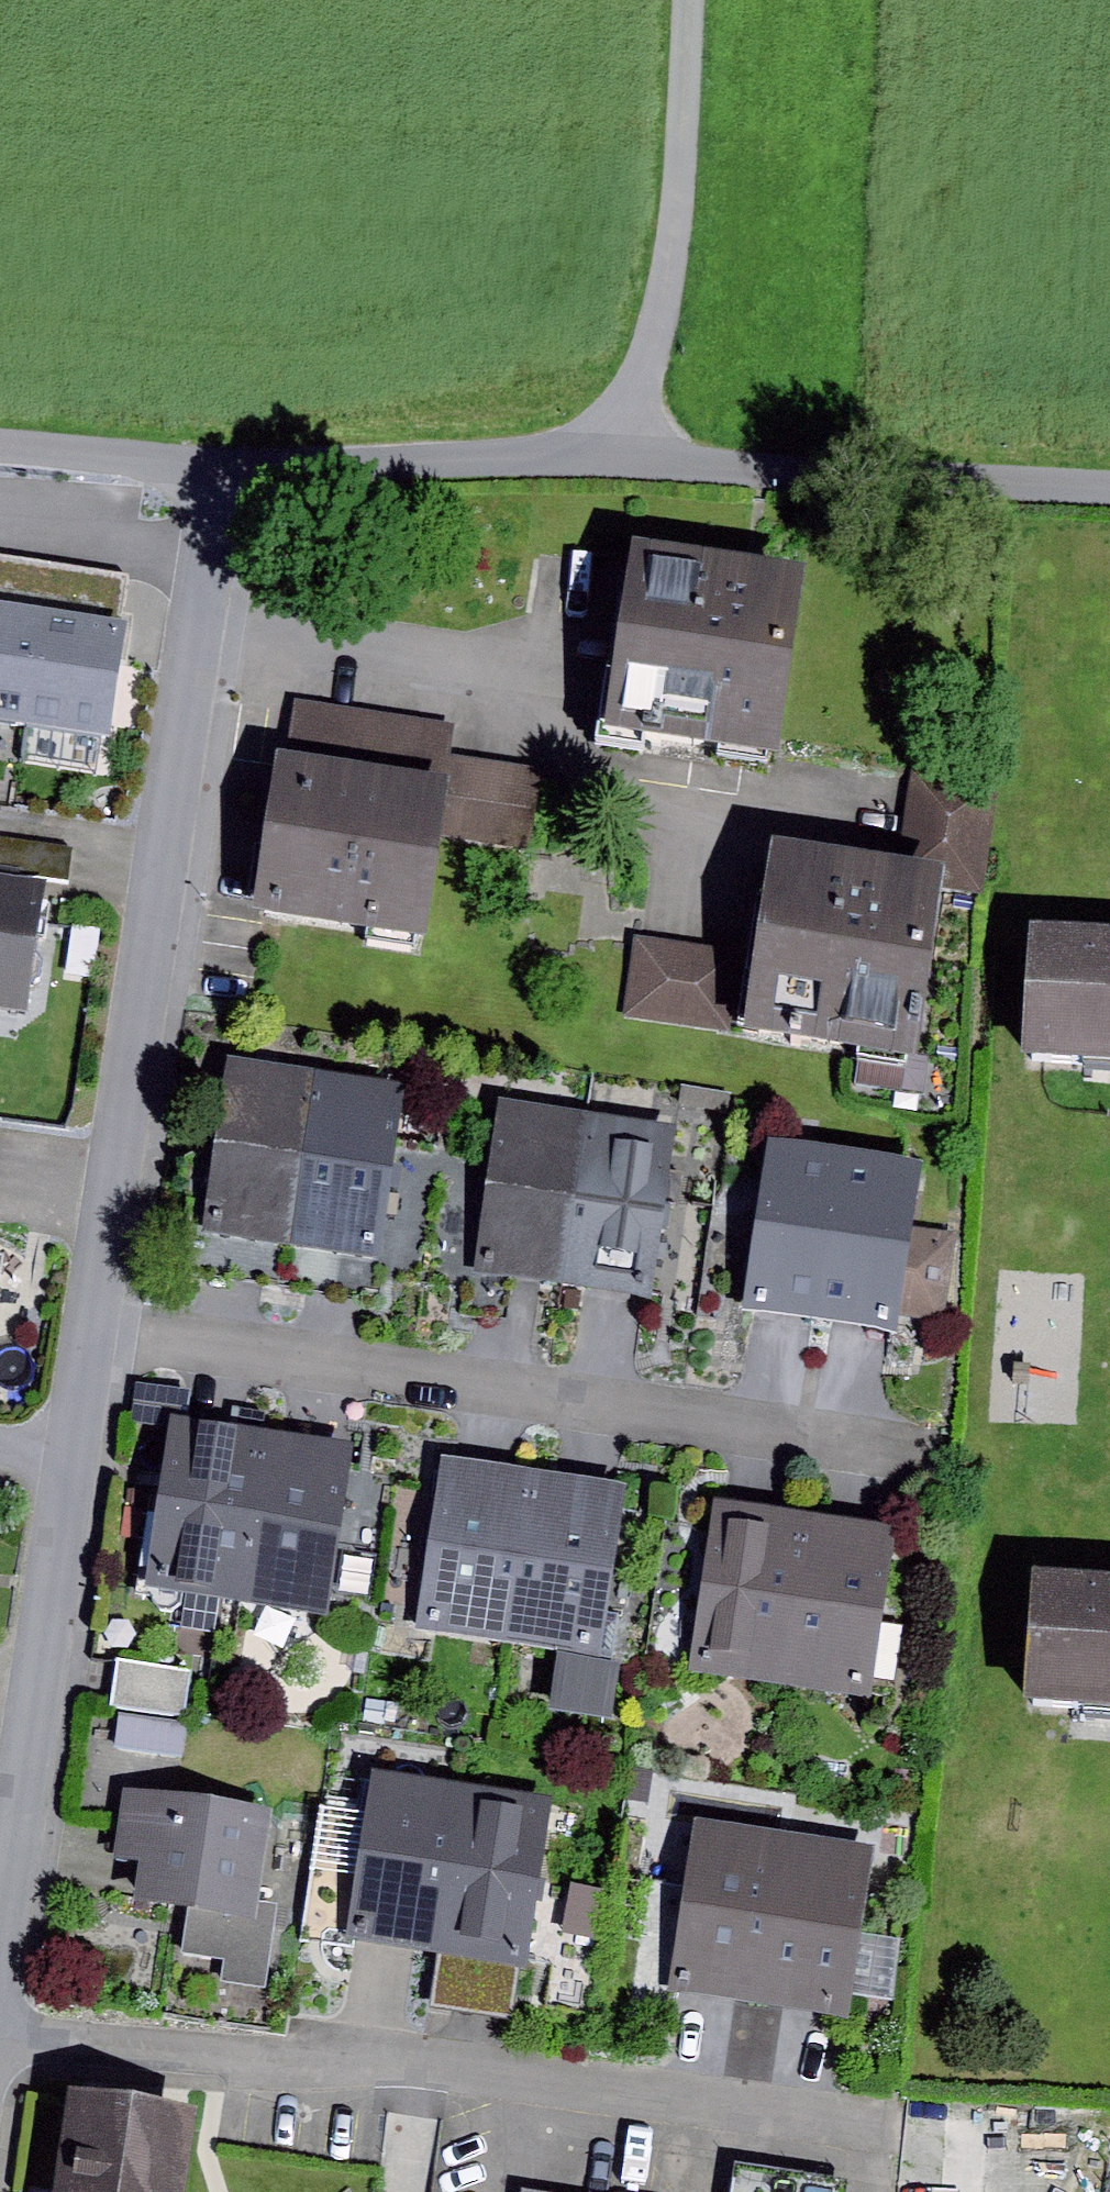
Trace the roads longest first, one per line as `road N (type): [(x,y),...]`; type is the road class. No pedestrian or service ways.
road 1 (residential): [(228,472),(0,1895)]
road 2 (unclassified): [(228,472),(625,462),(1109,488)]
road 3 (residential): [(0,2037),(422,2081),(868,2149)]
road 4 (track): [(625,462),(682,198),(690,0)]
road 5 (unclassified): [(0,451),(228,472)]

